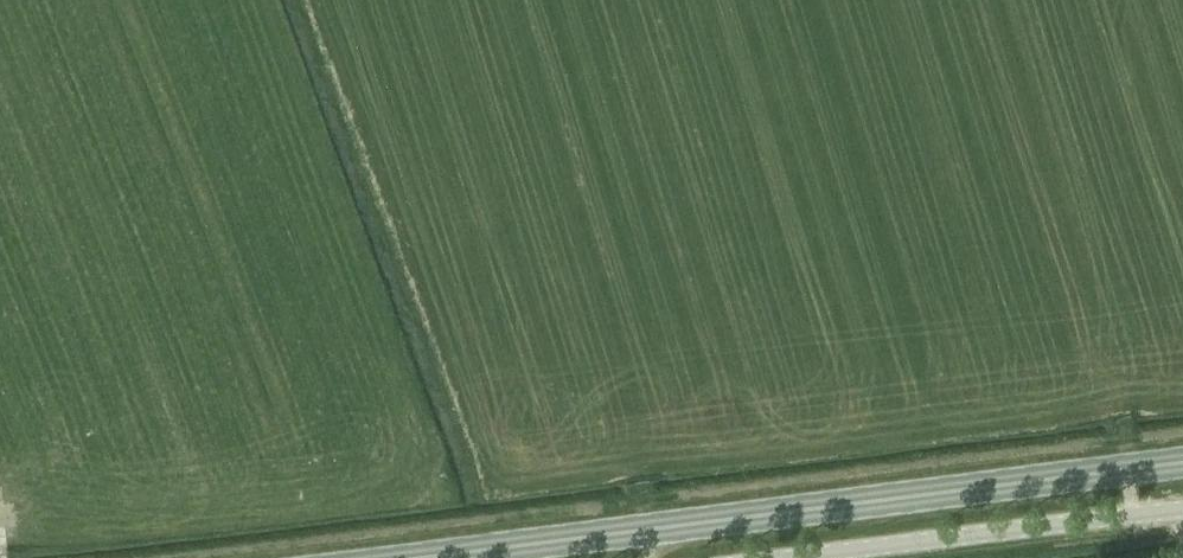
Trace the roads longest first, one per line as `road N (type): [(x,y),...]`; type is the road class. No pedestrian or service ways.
road 1 (secondary): [(1182,463),(452,557)]
road 2 (unclassified): [(790,557),(1182,509)]

